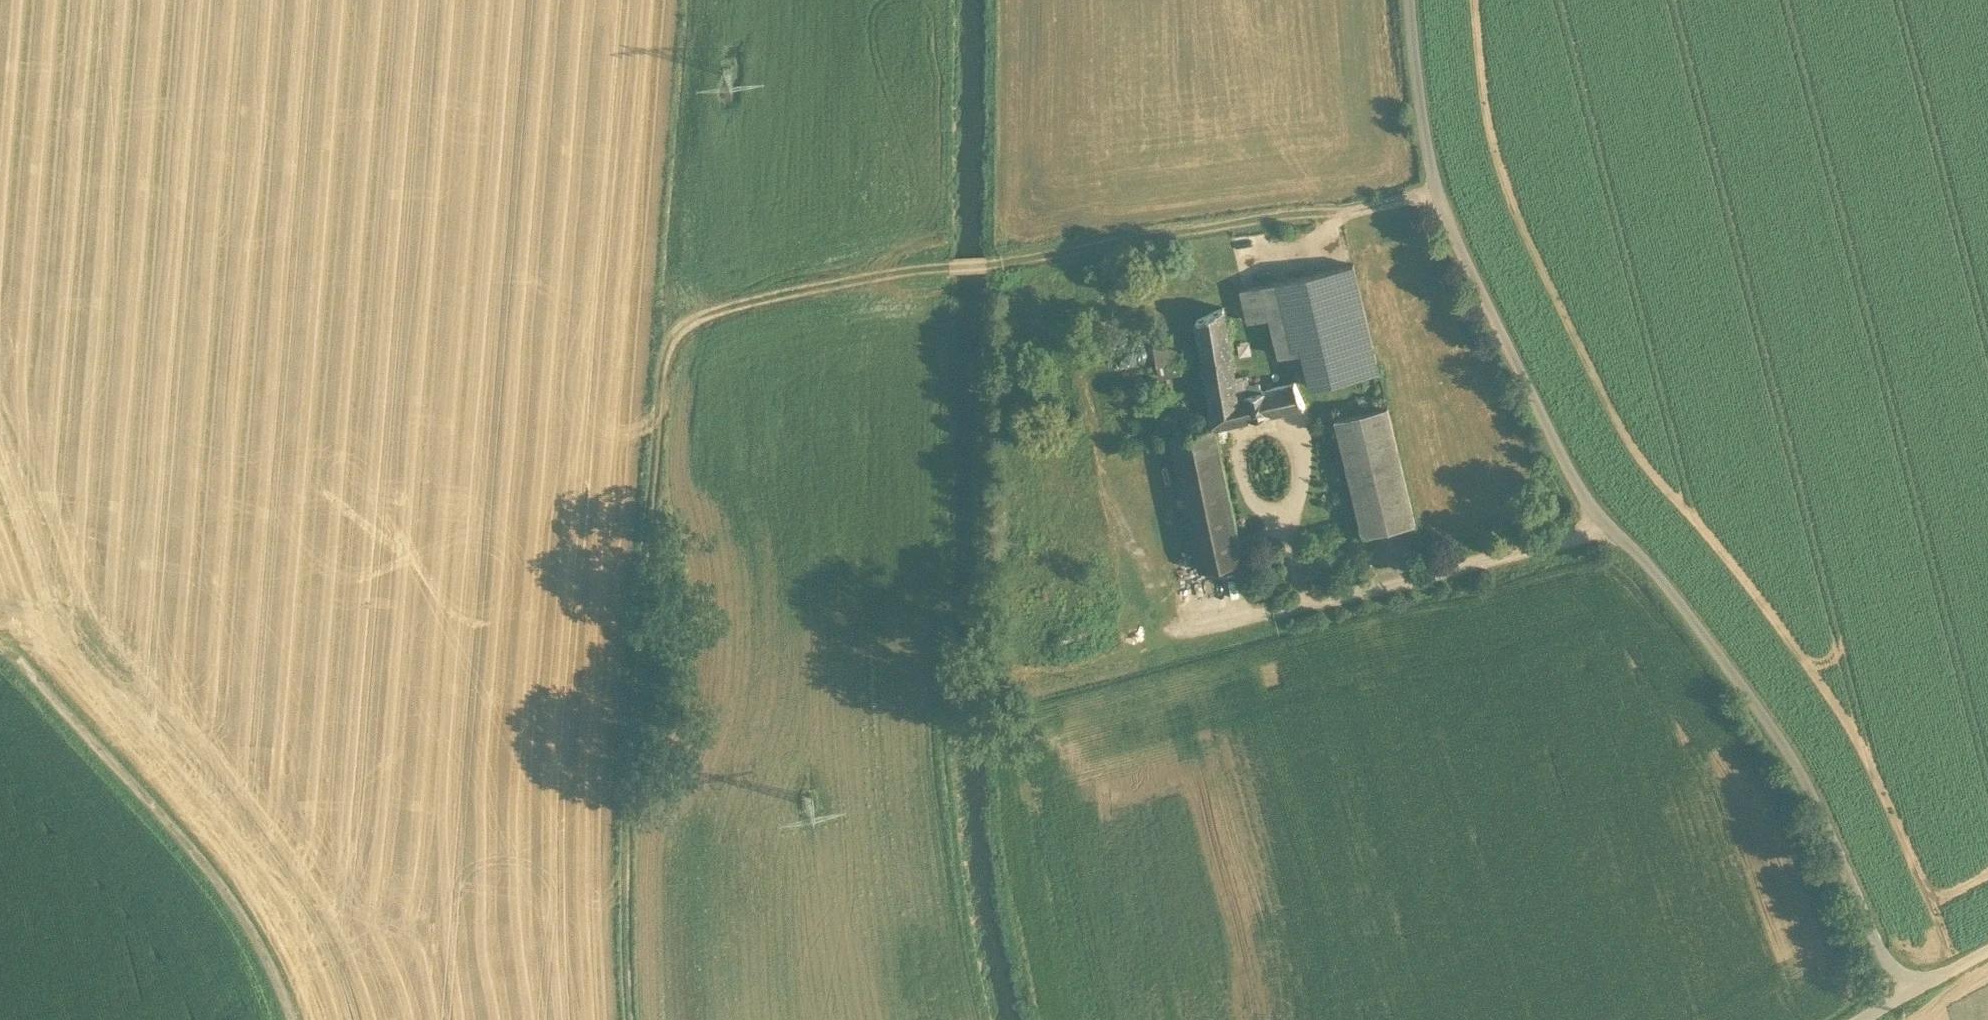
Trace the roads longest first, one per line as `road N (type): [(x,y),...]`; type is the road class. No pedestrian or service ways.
road 1 (track): [(625,1019),(625,744),(657,369),(669,336),(692,316),(864,276),(1002,263),(1431,176)]
road 2 (track): [(1900,995),(1804,770),(1553,442),(1435,198),(1404,0)]
road 3 (track): [(295,1019),(280,931),(33,657)]

